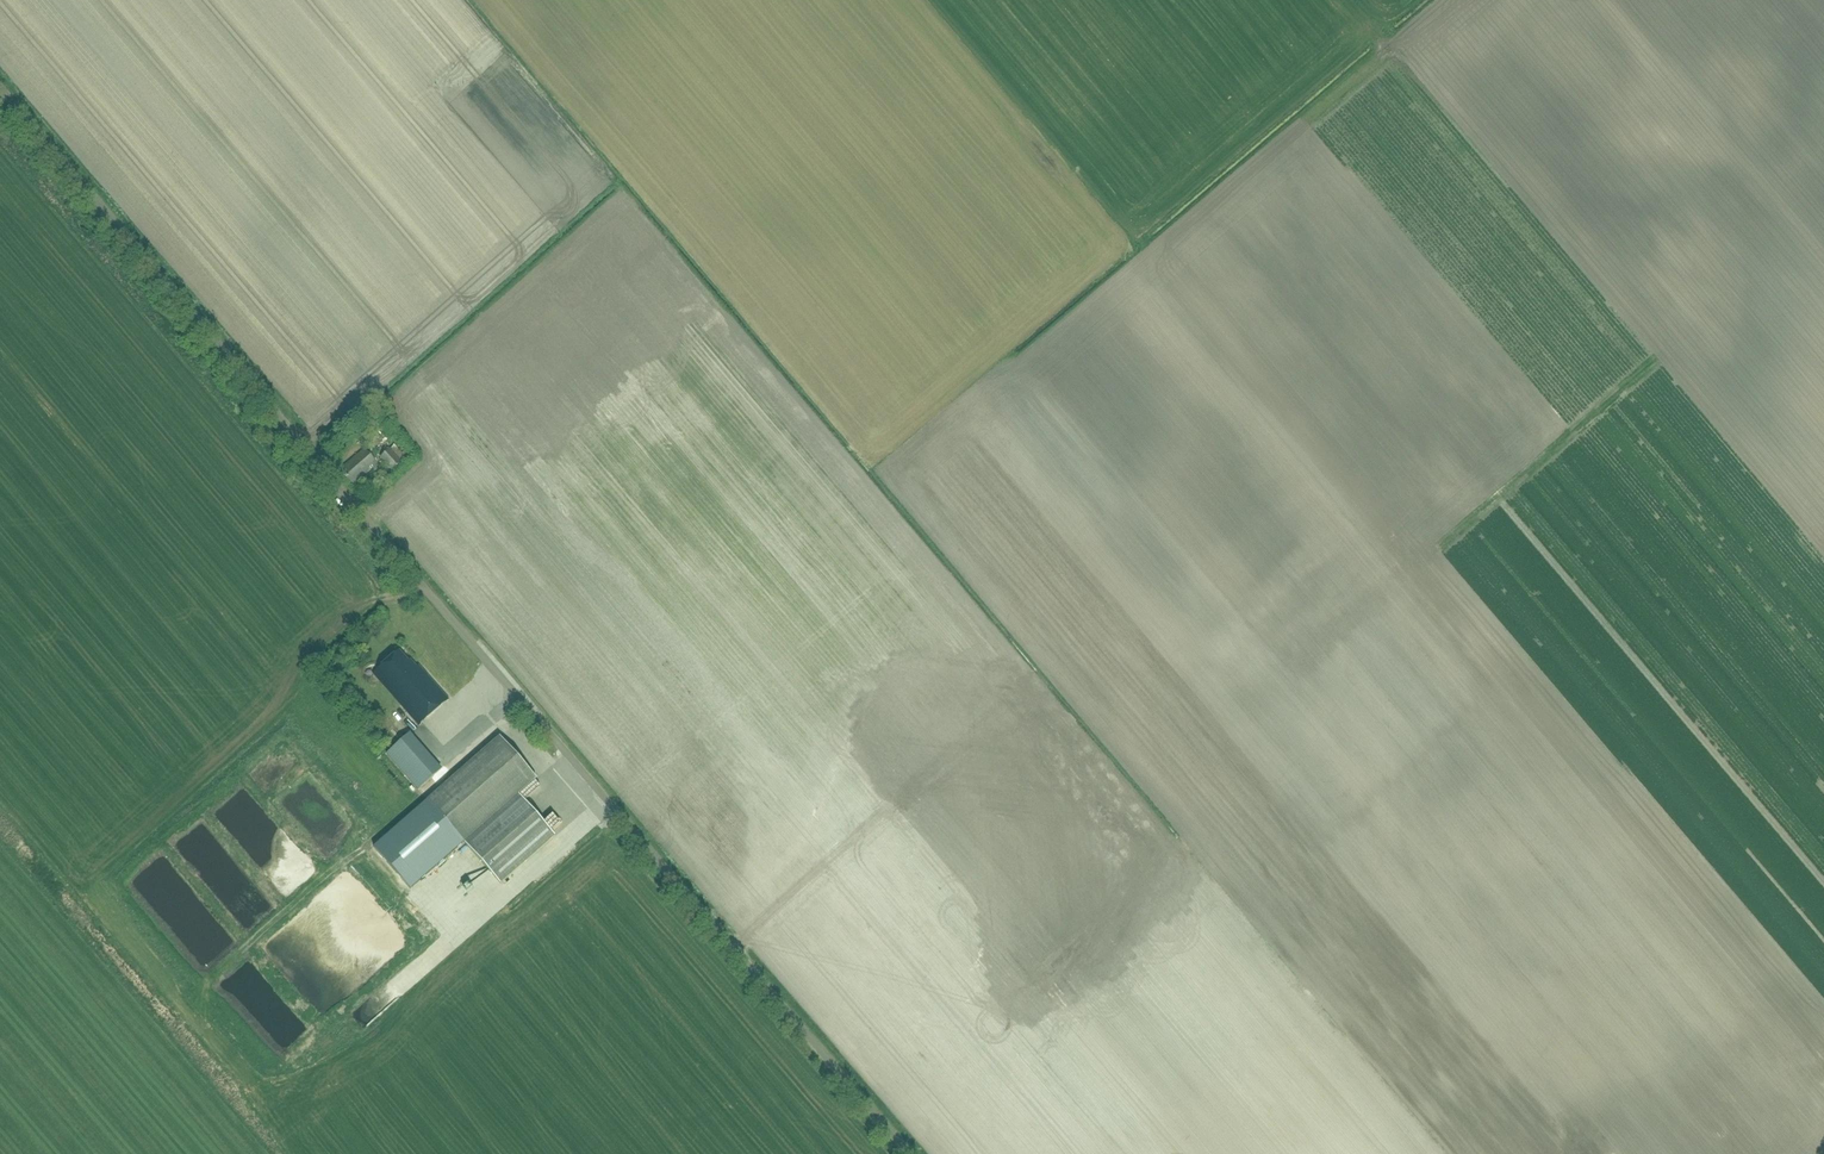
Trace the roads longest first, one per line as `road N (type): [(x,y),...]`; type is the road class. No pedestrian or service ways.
road 1 (unclassified): [(908,1153),(0,88)]

